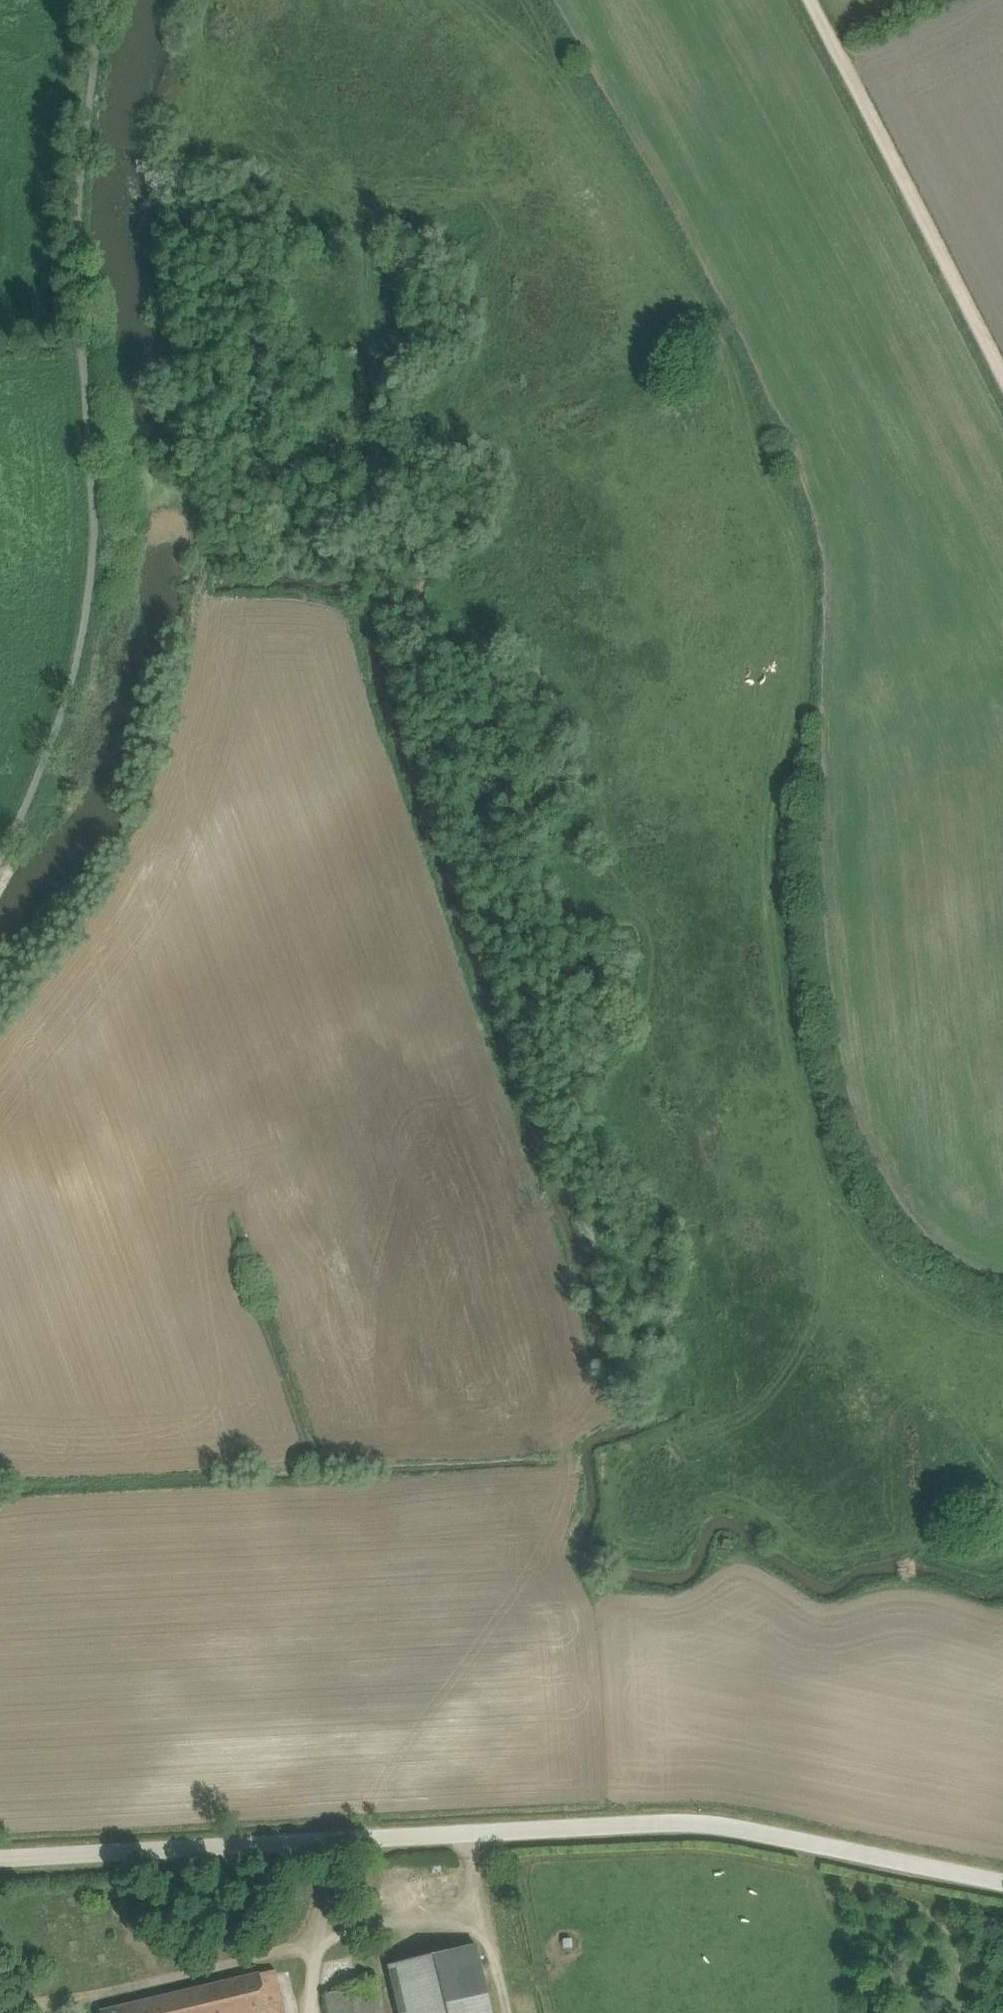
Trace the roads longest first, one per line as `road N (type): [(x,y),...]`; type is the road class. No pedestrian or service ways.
road 1 (unclassified): [(0,1868),(717,1827),(1002,1885)]
road 2 (track): [(810,0),(1002,376)]

